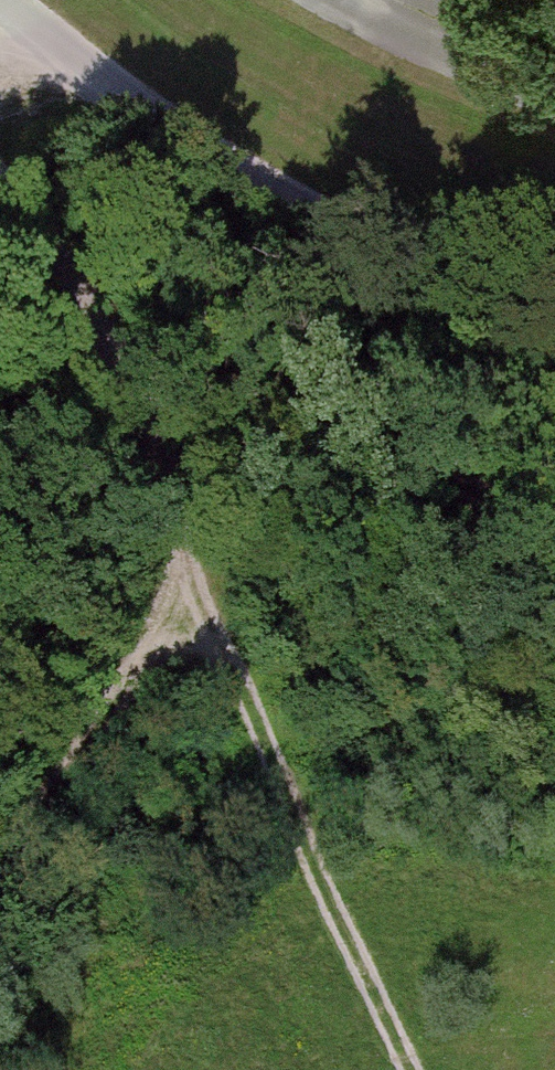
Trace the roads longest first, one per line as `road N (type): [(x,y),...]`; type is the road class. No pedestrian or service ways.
road 1 (track): [(554,544),(255,451),(86,340),(0,96)]
road 2 (track): [(6,0),(126,92),(405,263),(554,312)]
road 3 (track): [(184,573),(408,1069)]
road 4 (track): [(0,886),(255,451)]
road 5 (track): [(554,118),(492,97),(327,0)]
road 6 (track): [(86,340),(0,453)]

